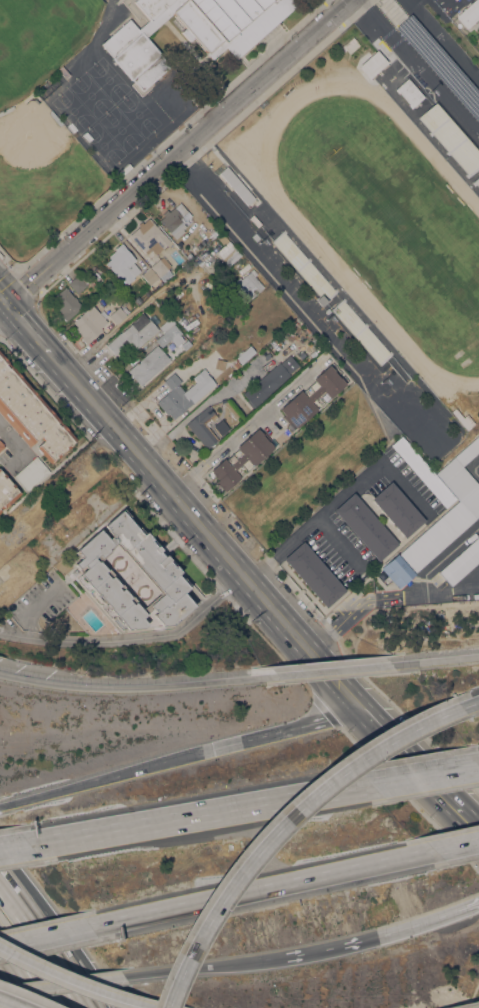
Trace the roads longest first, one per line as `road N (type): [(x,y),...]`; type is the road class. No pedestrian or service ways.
road 1 (motorway): [(458,708),(385,744),(290,816),(211,915),(166,1007)]
road 2 (motorway): [(93,929),(437,852)]
road 3 (motorway): [(375,784),(31,845)]
road 4 (primary): [(270,605),(51,354)]
road 5 (motorway): [(260,678),(117,689),(0,675)]
road 6 (residential): [(350,0),(165,164)]
road 7 (motorway): [(217,749),(0,807)]
road 8 (residential): [(165,164),(0,309)]
road 9 (motorway): [(0,948),(157,1007)]
road 10 (motorway): [(125,975),(284,957)]
road 11 (motorway): [(88,1007),(4,878)]
road 12 (motorway): [(364,710),(217,749)]
road 13 (primary): [(465,818),(364,710)]
road 14 (motorway): [(341,946),(478,900)]
road 15 (primary): [(364,710),(270,605)]
road 16 (motorway): [(119,1007),(38,897)]
road 17 (motorway): [(391,665),(260,678)]
road 18 (motorway): [(0,992),(125,975)]

